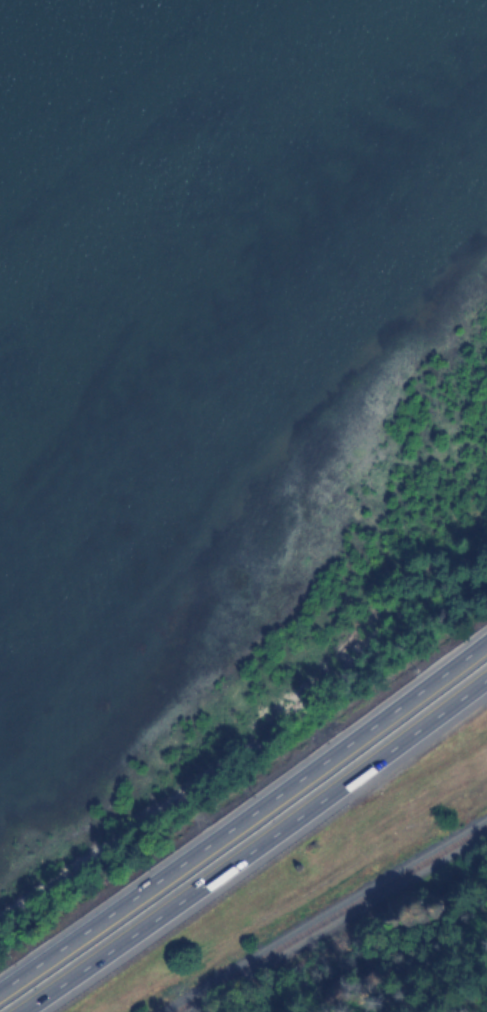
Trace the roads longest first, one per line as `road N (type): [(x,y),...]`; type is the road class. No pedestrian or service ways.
road 1 (motorway): [(486,643),(0,989)]
road 2 (motorway): [(13,1011),(486,679)]

